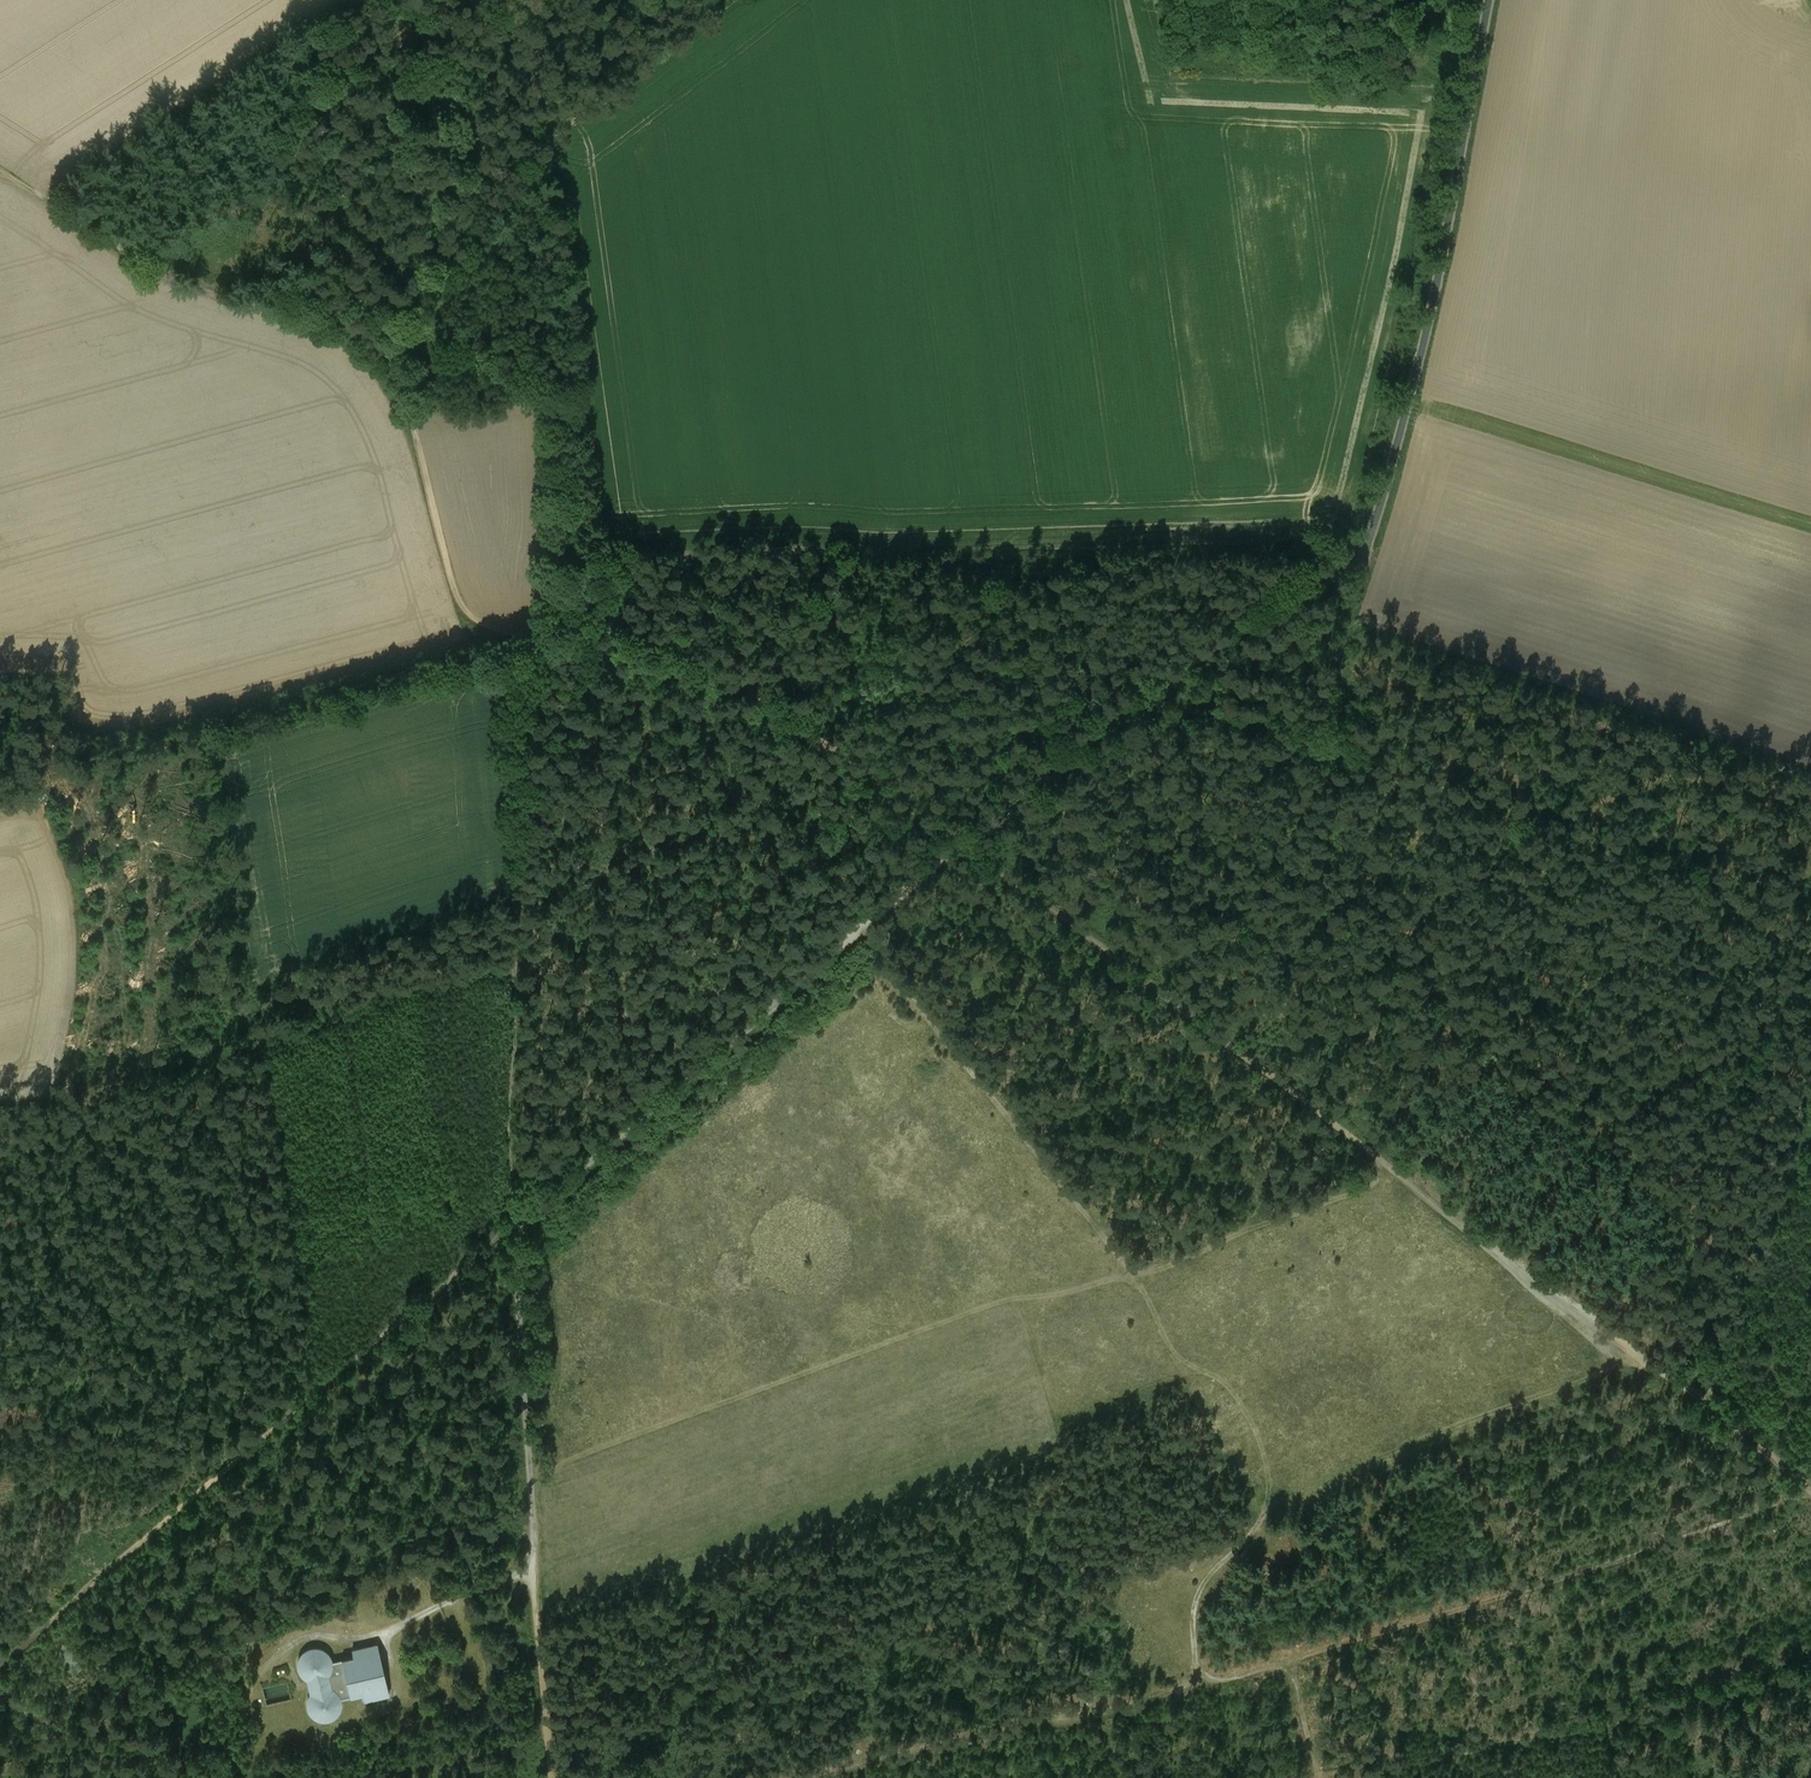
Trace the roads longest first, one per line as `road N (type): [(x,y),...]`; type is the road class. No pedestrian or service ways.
road 1 (track): [(962,846),(1185,991),(1683,1383),(1810,1501)]
road 2 (unclassified): [(1491,0),(1426,343),(1369,545),(1162,675),(962,846)]
road 3 (track): [(0,169),(177,282),(313,324),(374,361),(404,397),(457,602),(504,635),(557,646)]
road 4 (track): [(0,1655),(514,1225)]
road 5 (track): [(514,1225),(863,921),(962,846)]
road 6 (track): [(557,646),(739,677),(775,693),(962,846)]
road 7 (track): [(1810,1669),(1365,1777)]

